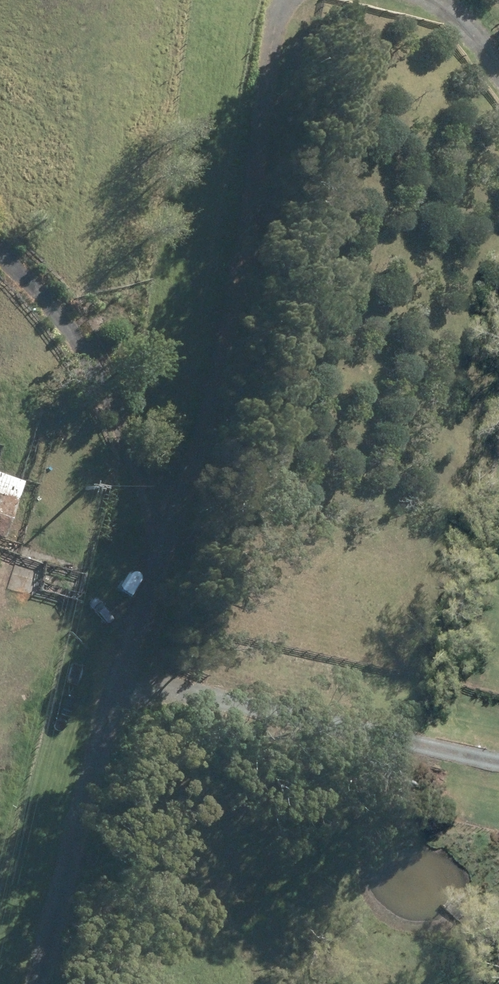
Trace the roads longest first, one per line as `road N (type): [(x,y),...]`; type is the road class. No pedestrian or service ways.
road 1 (track): [(63,983),(276,0)]
road 2 (track): [(128,685),(498,769)]
road 3 (track): [(161,532),(105,385),(0,266)]
road 4 (track): [(393,0),(439,19),(498,72)]

